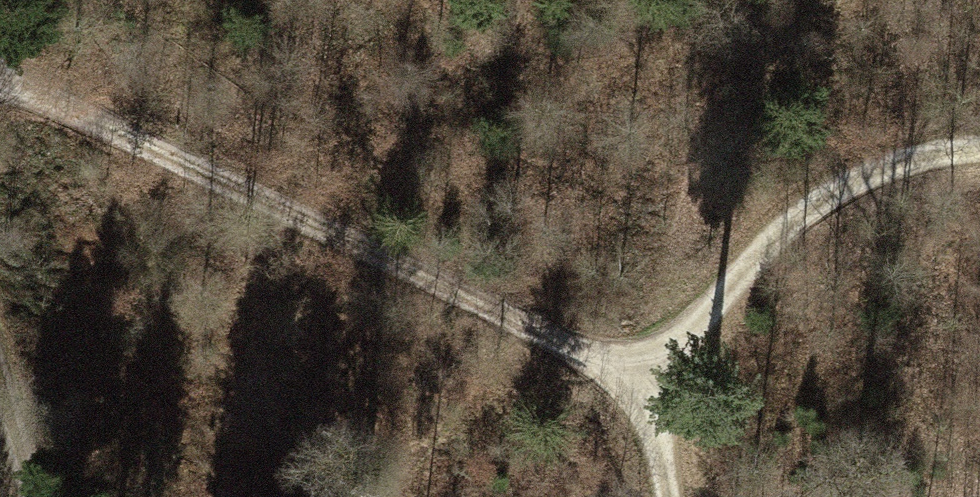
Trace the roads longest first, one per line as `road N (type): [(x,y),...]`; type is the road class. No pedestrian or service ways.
road 1 (track): [(665,386),(0,70)]
road 2 (track): [(979,147),(894,163),(795,223),(737,277),(665,386)]

